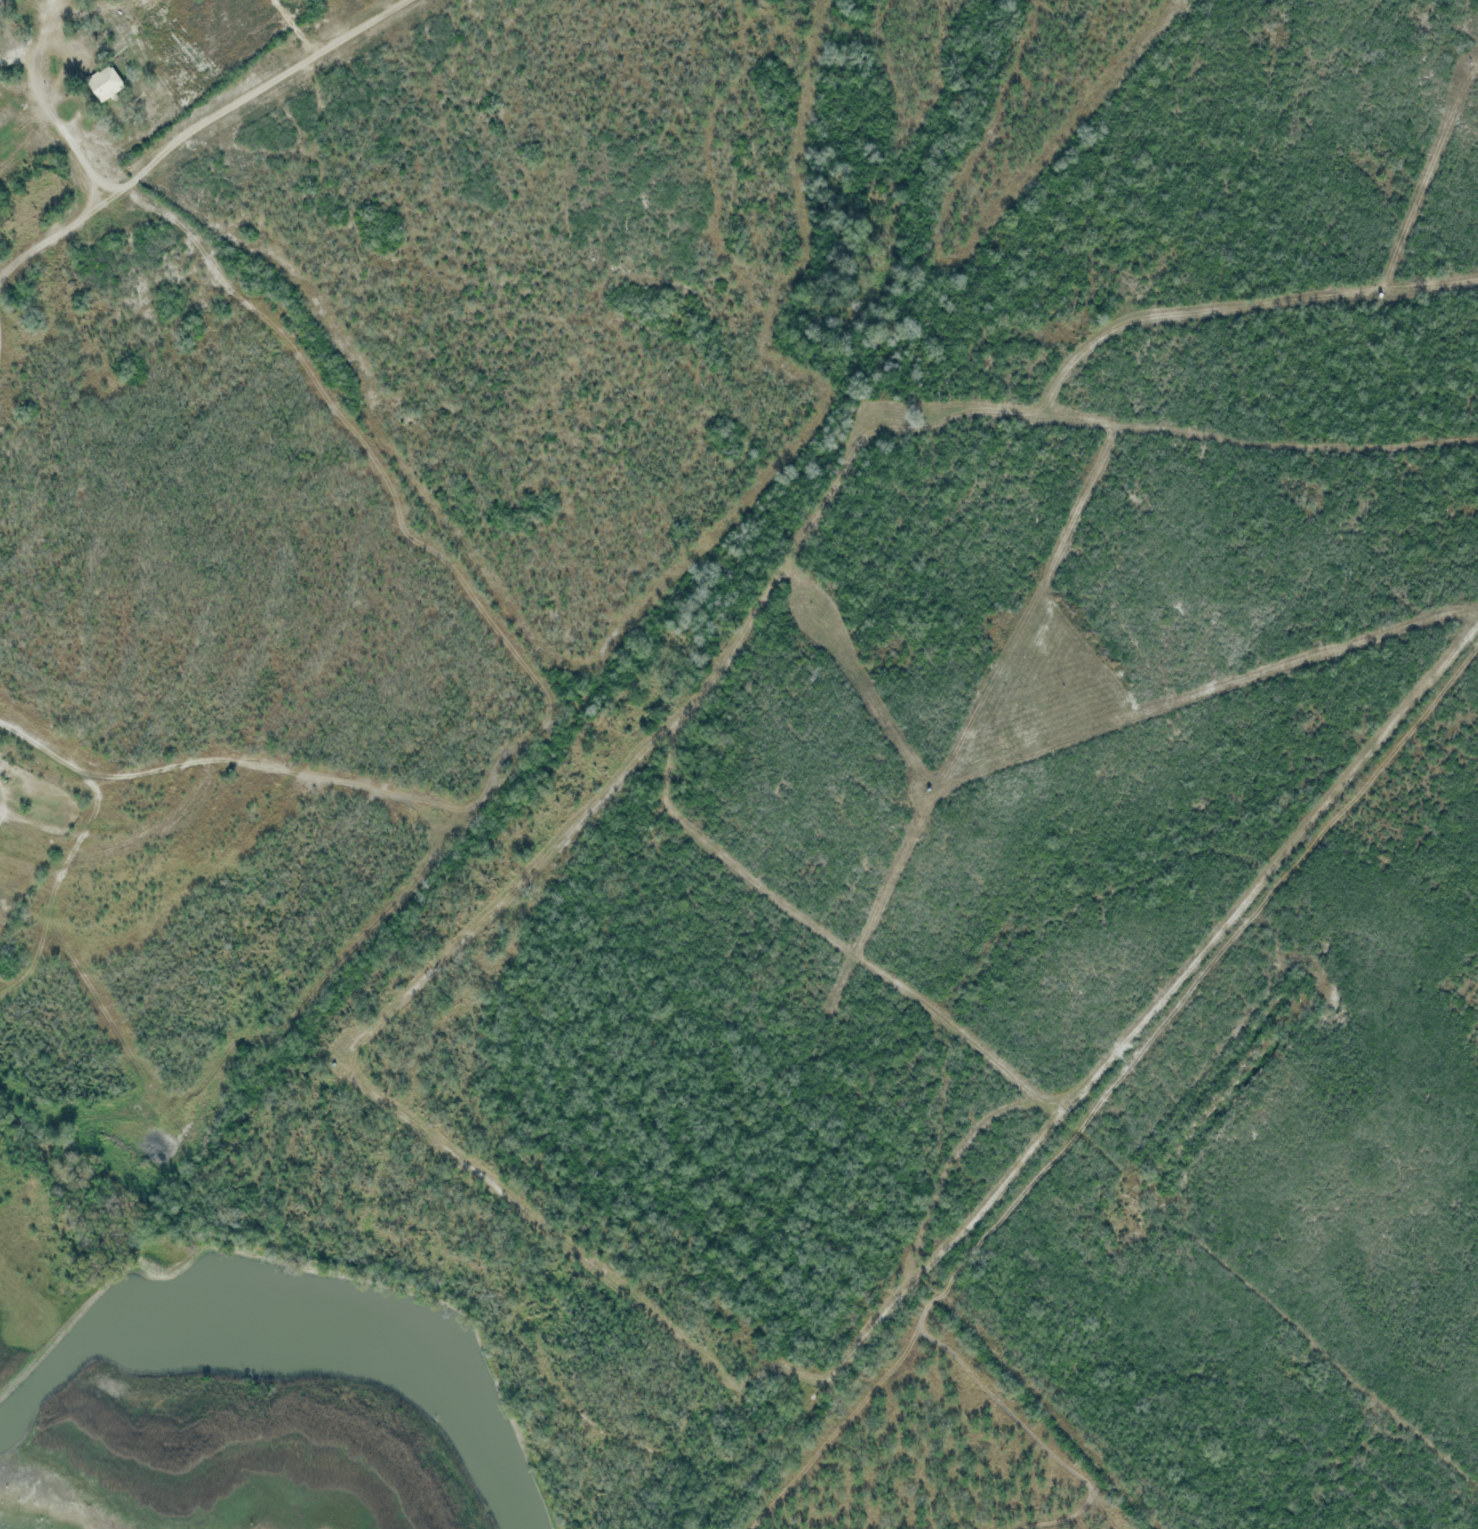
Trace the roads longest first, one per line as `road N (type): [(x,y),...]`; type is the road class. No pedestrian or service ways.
road 1 (track): [(1477,622),(1092,1117)]
road 2 (track): [(0,134),(38,130),(158,150),(255,106),(259,82),(375,0)]

